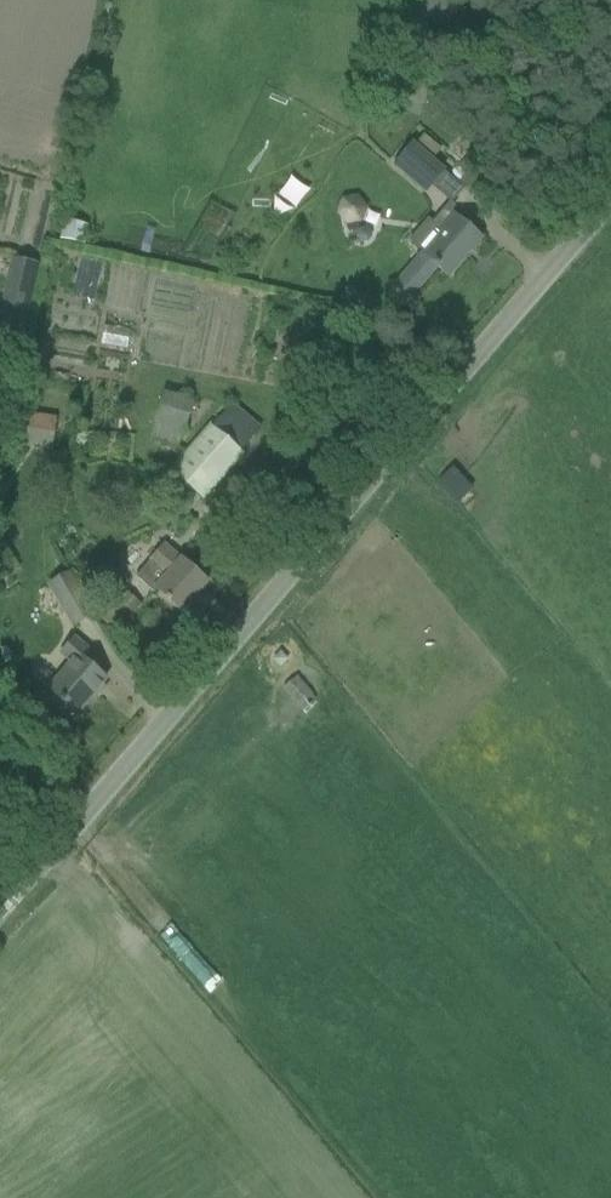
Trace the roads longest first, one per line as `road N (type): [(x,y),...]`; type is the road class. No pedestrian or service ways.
road 1 (unclassified): [(0,922),(610,220)]

